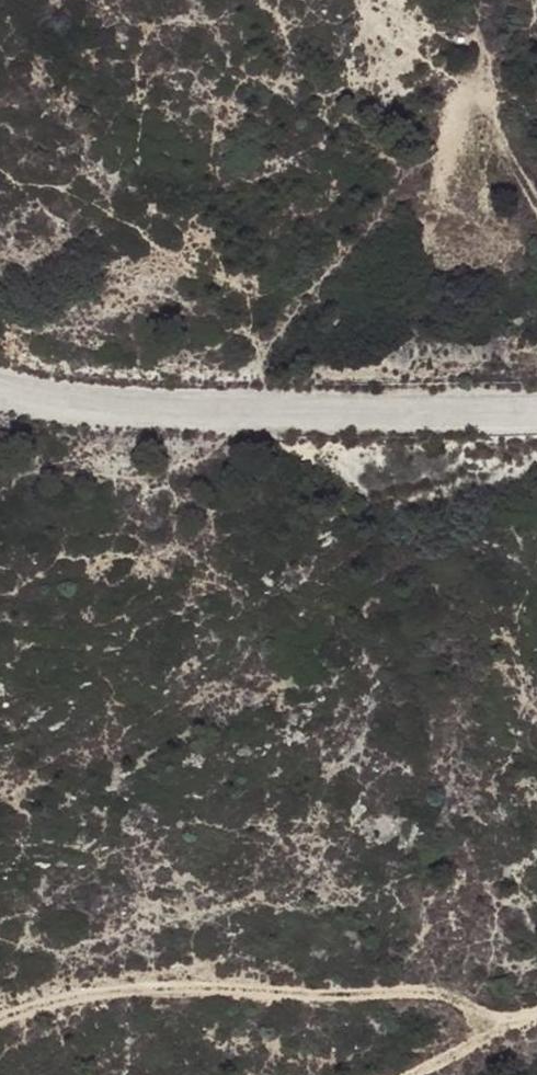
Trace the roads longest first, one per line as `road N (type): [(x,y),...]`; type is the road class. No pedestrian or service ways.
road 1 (track): [(536,1013),(488,1016),(401,978),(63,994),(0,1015)]

